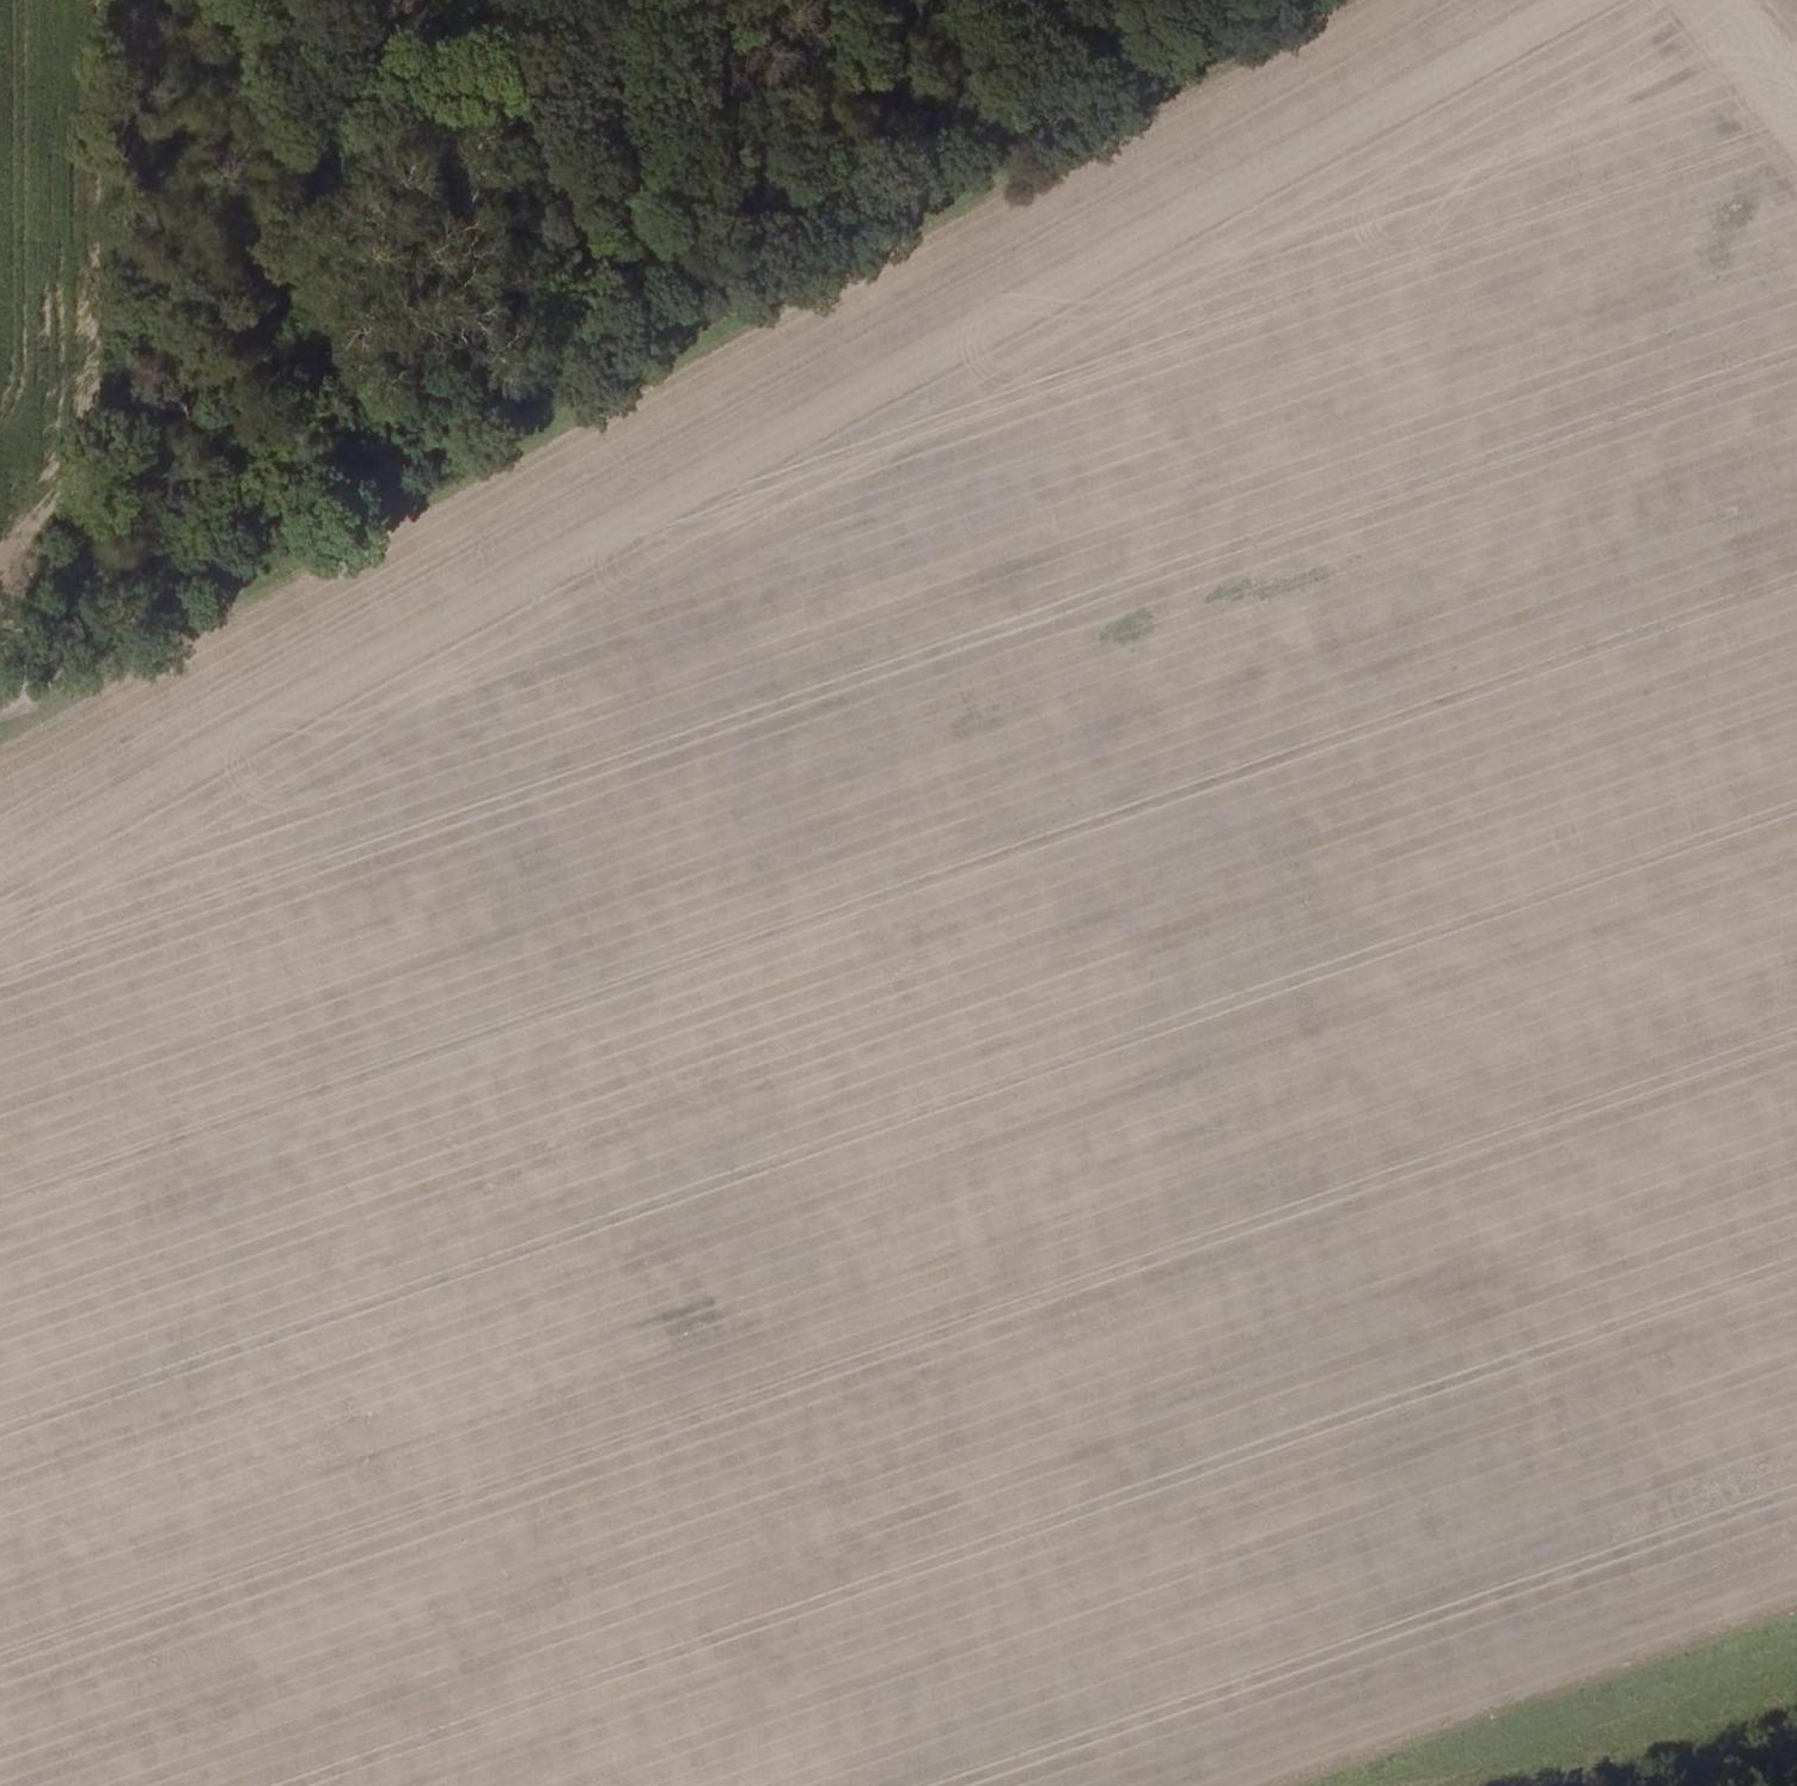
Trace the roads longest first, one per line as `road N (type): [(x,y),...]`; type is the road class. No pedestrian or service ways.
road 1 (track): [(0,703),(1245,0)]
road 2 (track): [(1569,1785),(1796,1705)]

